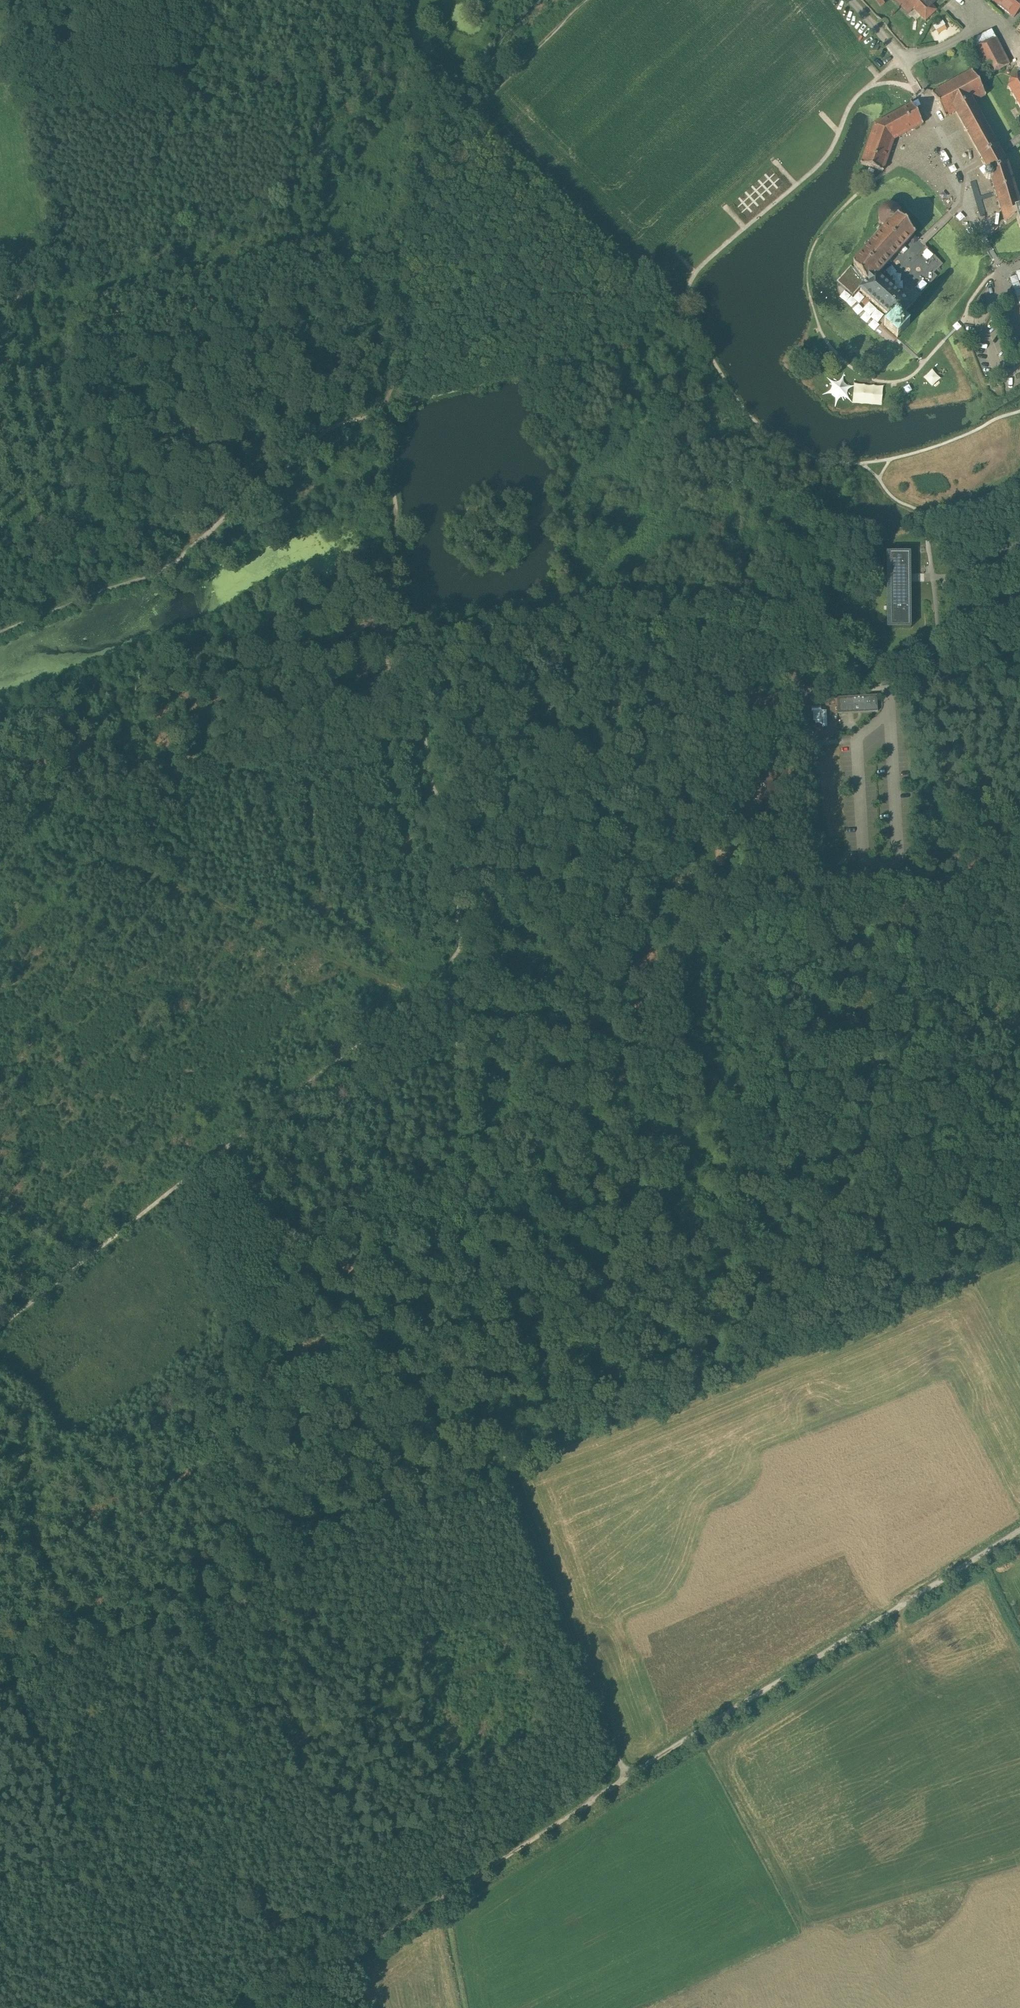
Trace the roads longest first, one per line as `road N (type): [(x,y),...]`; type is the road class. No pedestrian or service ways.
road 1 (track): [(448,968),(506,1453),(626,1775)]
road 2 (track): [(0,1324),(448,968)]
road 3 (track): [(0,1668),(506,1453)]
road 4 (track): [(626,1775),(1019,1529)]
road 5 (track): [(265,2007),(626,1775)]
road 6 (track): [(423,712),(433,786),(453,832),(460,940),(448,968)]
road 7 (track): [(587,0),(473,112)]
road 8 (track): [(566,800),(474,788),(439,794)]

